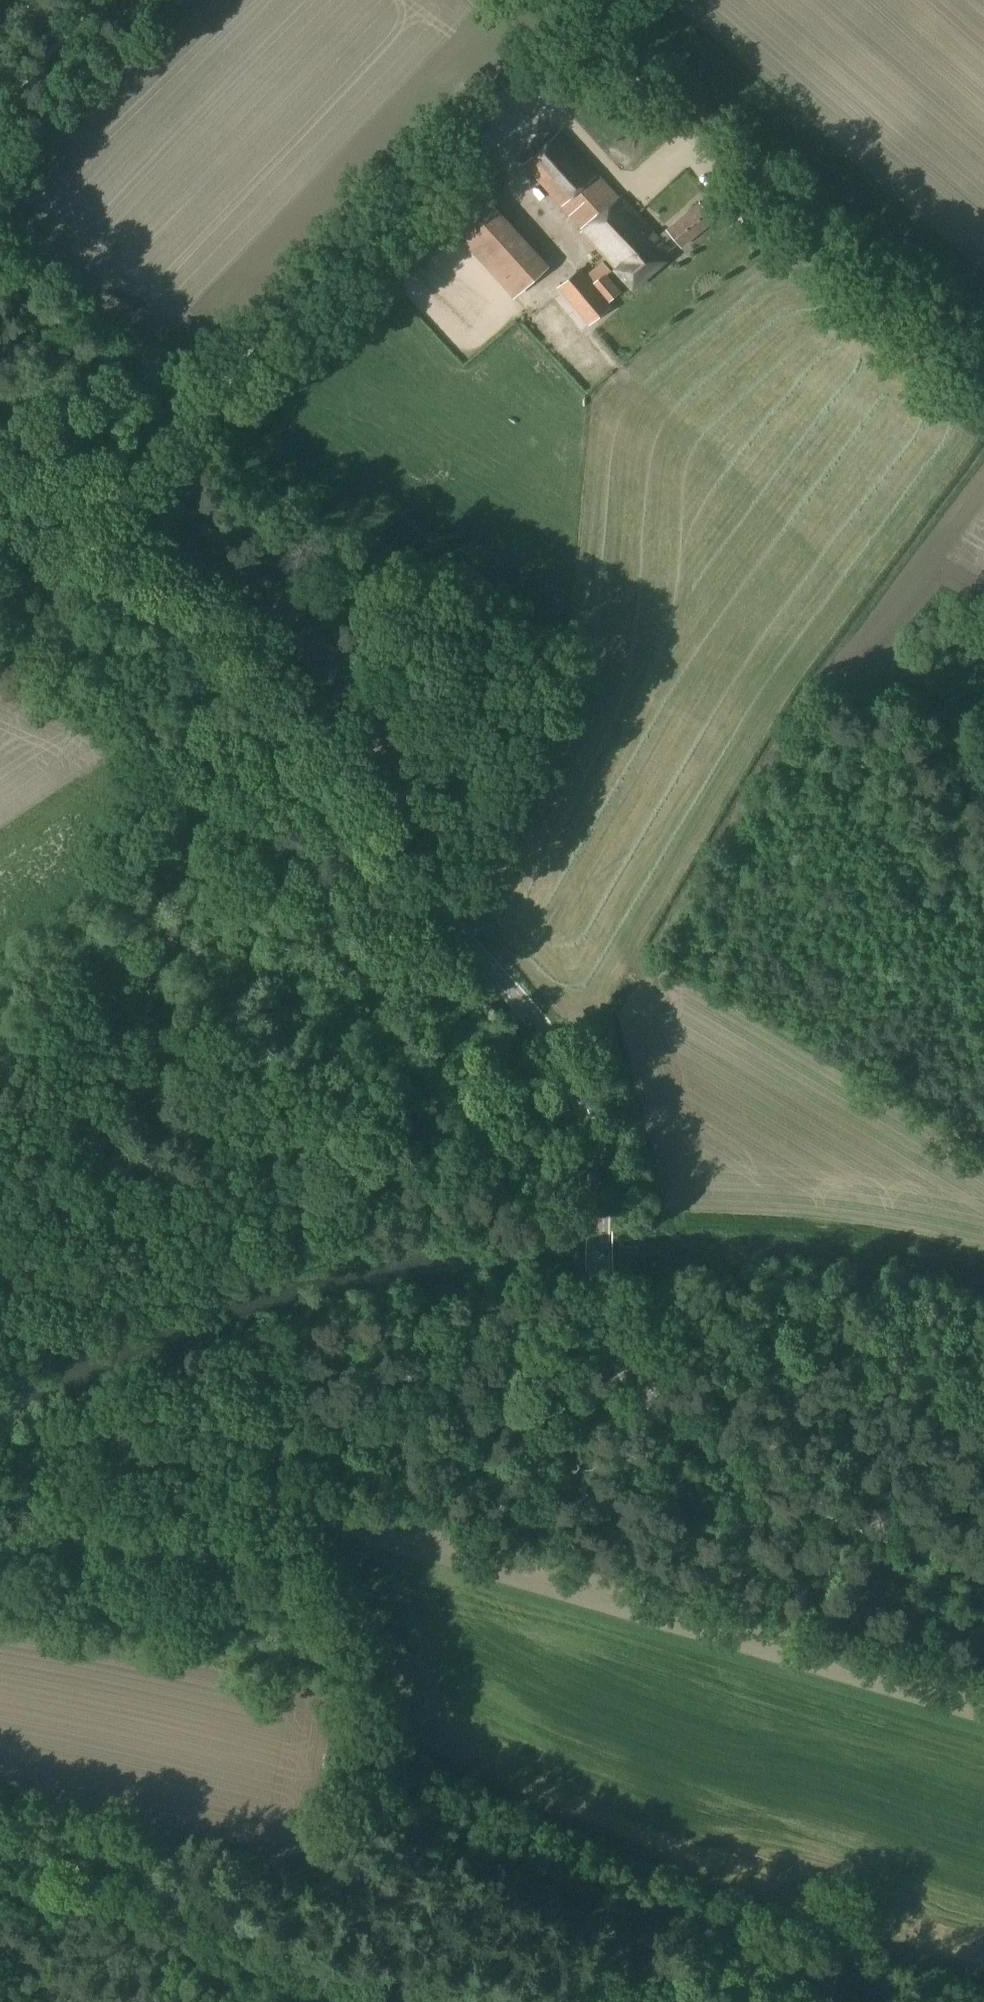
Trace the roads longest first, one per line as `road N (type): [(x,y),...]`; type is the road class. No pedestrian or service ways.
road 1 (unclassified): [(983,1546),(752,1473),(629,1398),(590,1300),(587,1158),(573,1091),(549,1038),(346,820),(178,616),(85,545),(0,525)]
road 2 (track): [(0,99),(90,0)]

